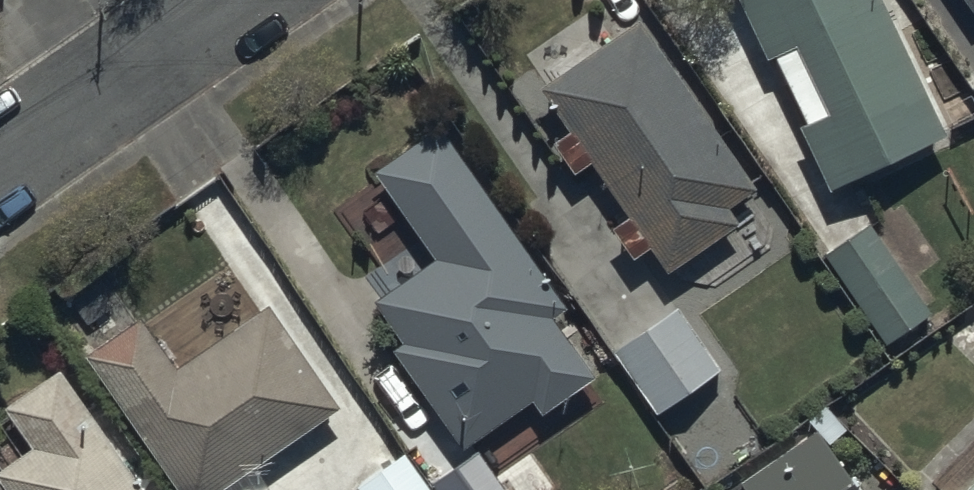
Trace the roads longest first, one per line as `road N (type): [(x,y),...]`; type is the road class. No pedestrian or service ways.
road 1 (residential): [(239,0),(0,166)]

